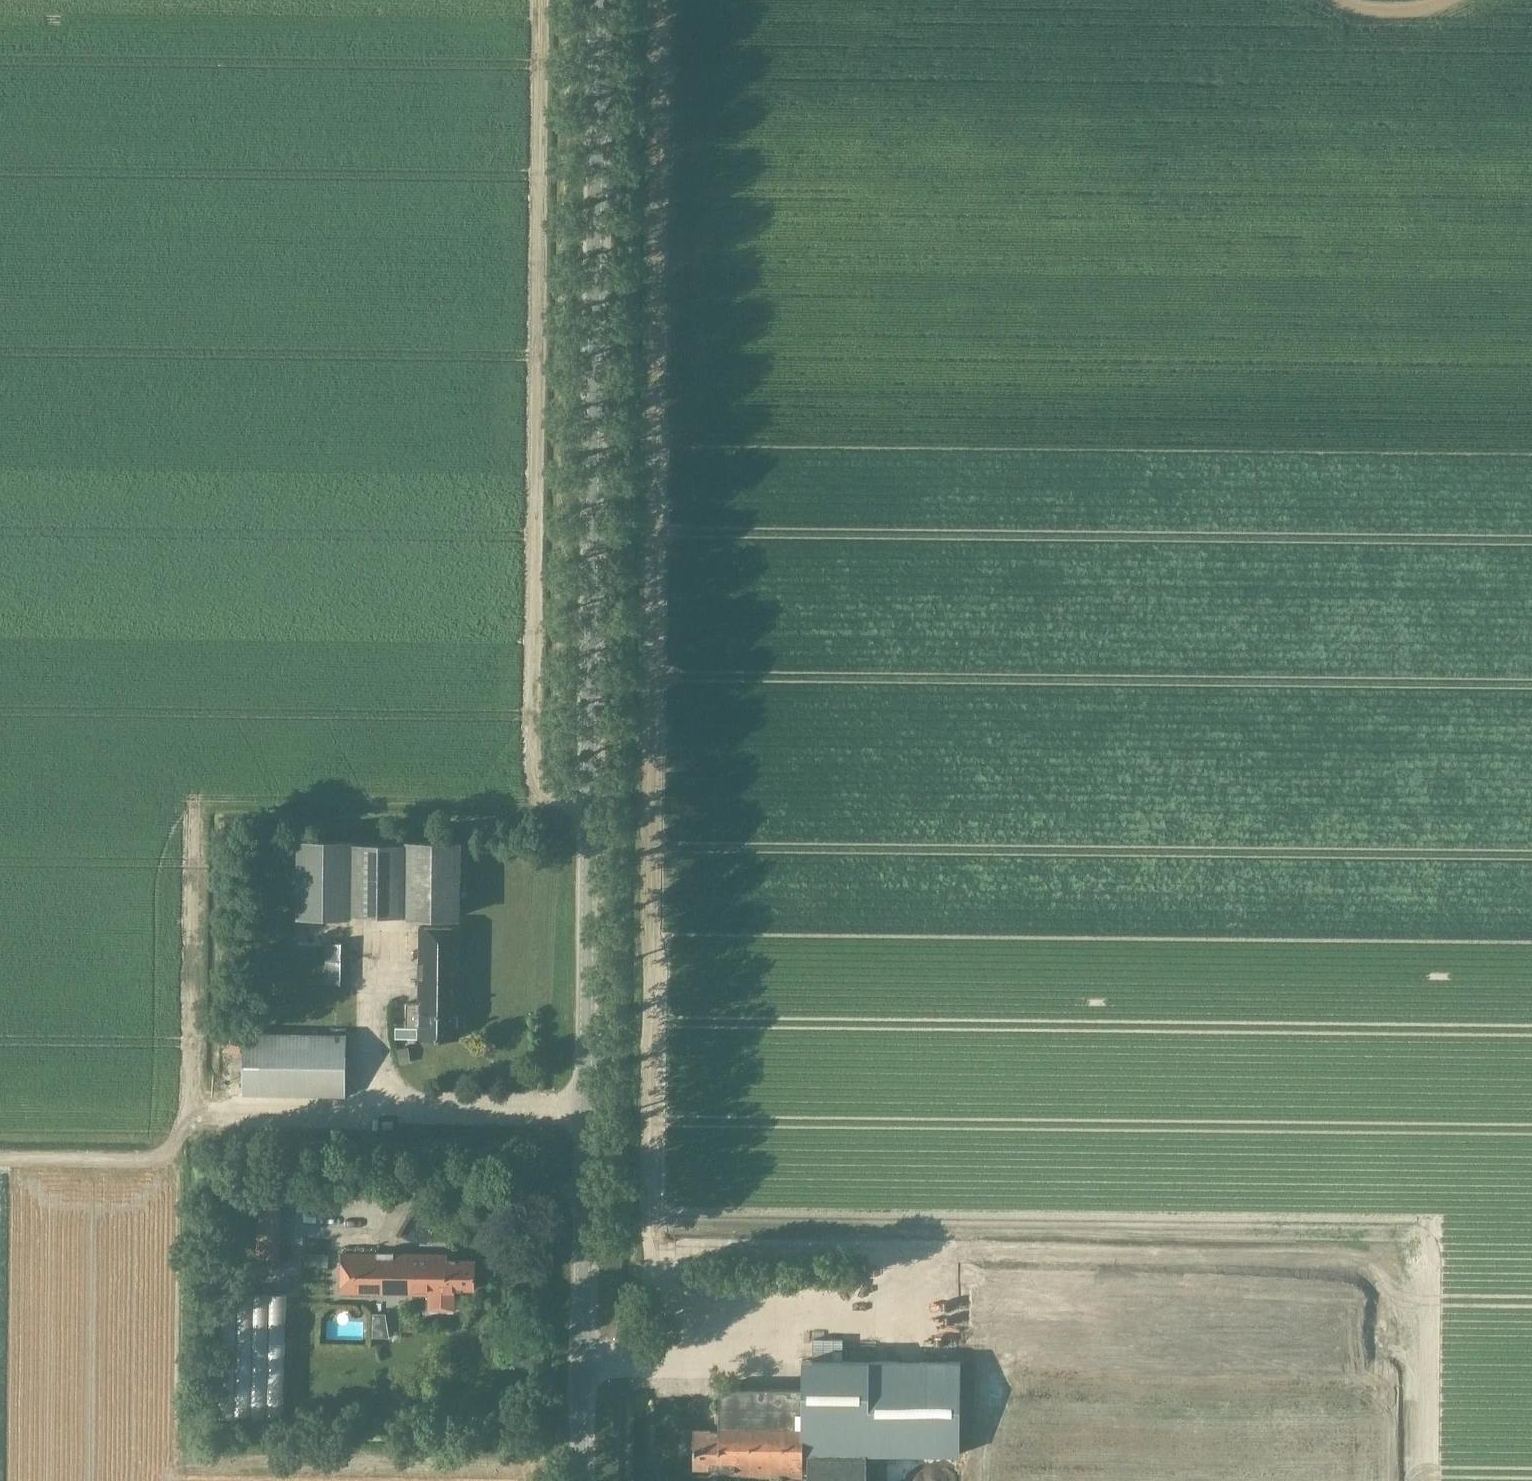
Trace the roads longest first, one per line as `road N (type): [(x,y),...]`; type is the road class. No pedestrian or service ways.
road 1 (unclassified): [(580,1480),(598,0)]

